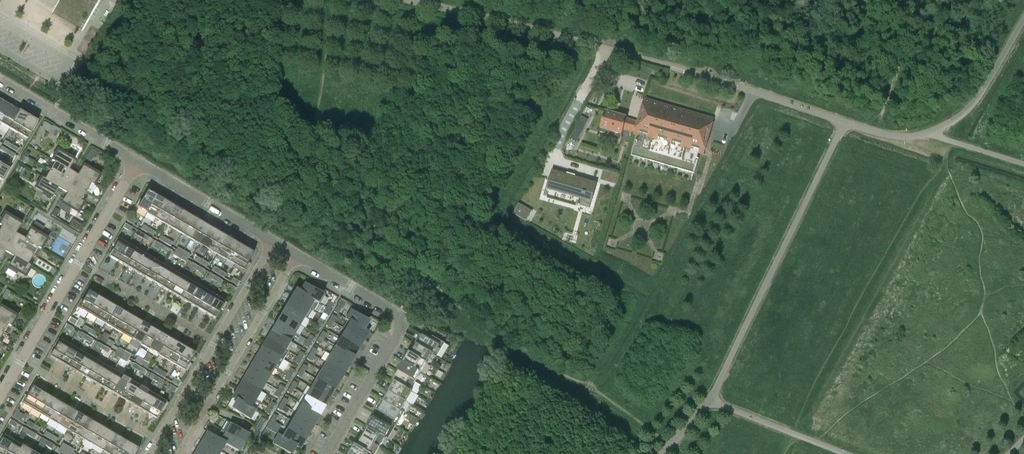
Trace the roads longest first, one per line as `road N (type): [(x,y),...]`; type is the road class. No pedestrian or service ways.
road 1 (unclassified): [(1023,18),(974,102),(946,125),(901,136),(410,0)]
road 2 (residential): [(326,453),(400,323),(384,305),(296,254)]
road 3 (residential): [(205,408),(296,254)]
road 4 (residential): [(137,161),(0,80)]
road 5 (residential): [(274,241),(137,161)]
road 6 (residential): [(214,342),(79,264)]
road 7 (residential): [(0,394),(79,264)]
road 8 (residential): [(157,439),(54,378)]

